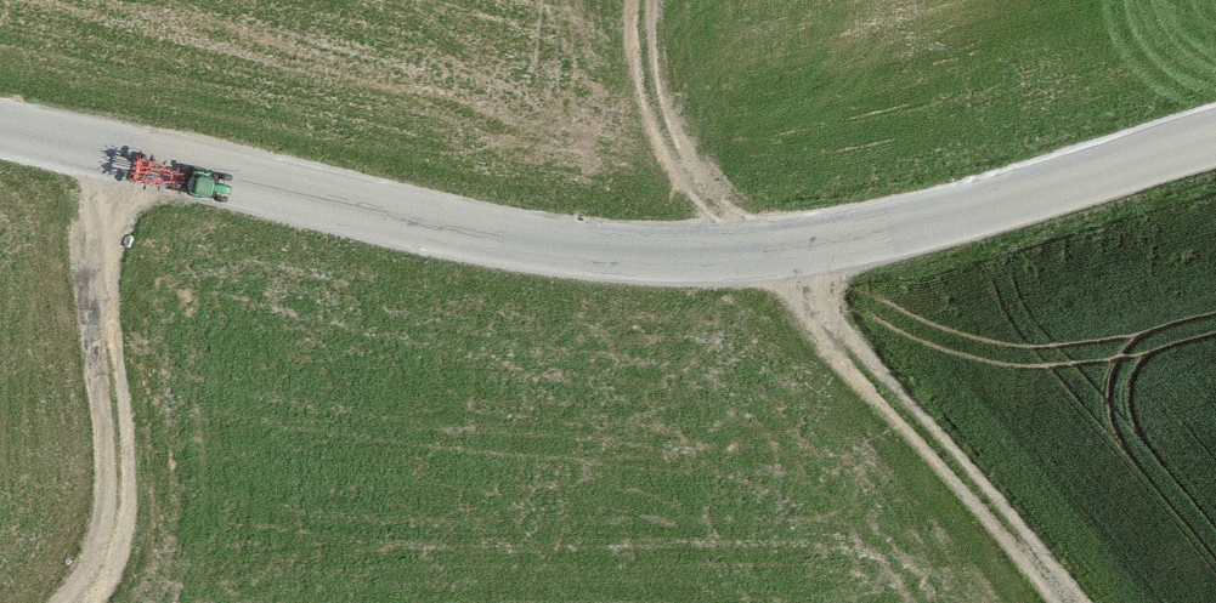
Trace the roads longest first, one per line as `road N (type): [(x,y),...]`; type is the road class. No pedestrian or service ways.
road 1 (tertiary): [(0,125),(512,237),(678,255),(764,253),(857,238),(1215,138)]
road 2 (track): [(1072,602),(690,175),(662,126),(641,0)]
road 3 (track): [(78,602),(111,544),(119,504),(98,147)]

